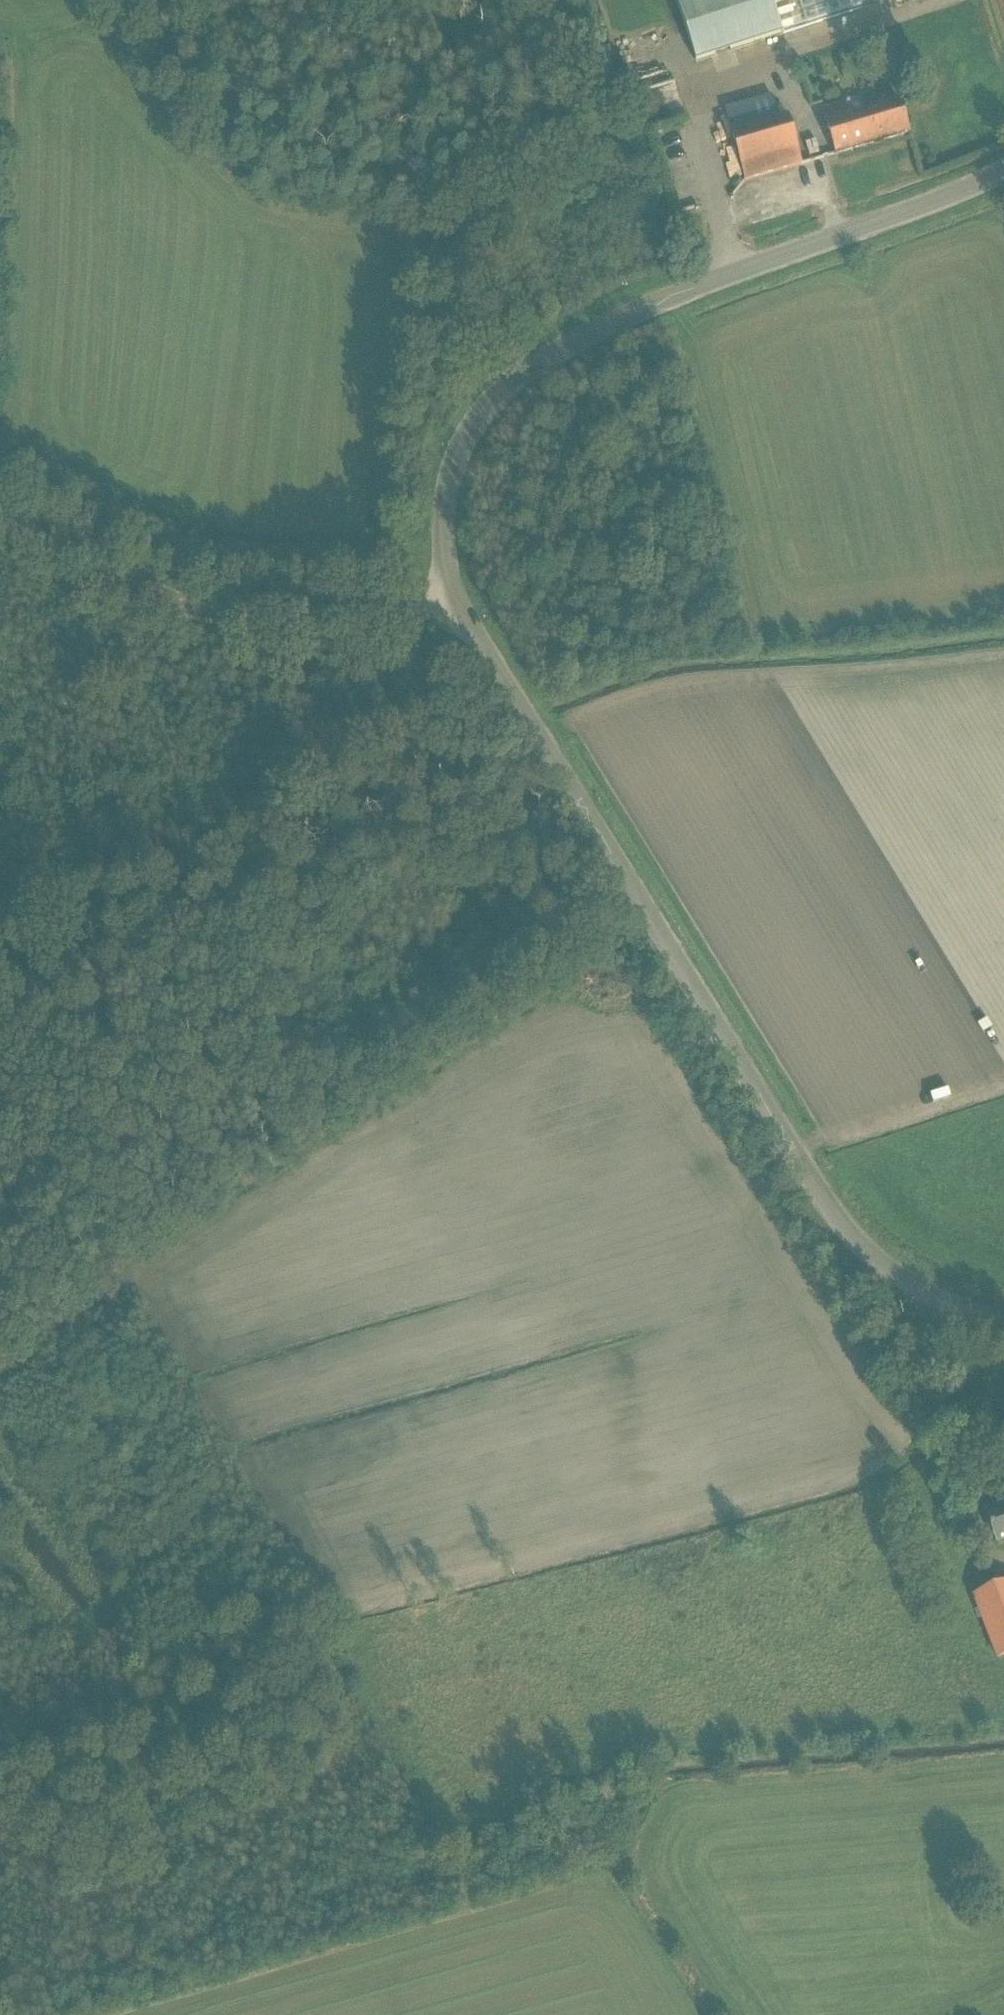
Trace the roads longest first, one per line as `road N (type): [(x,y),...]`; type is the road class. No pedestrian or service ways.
road 1 (unclassified): [(1003,1325),(934,1301),(876,1265),(810,1189),(457,618),(440,575),(439,535),(446,450),(494,371),(1003,163)]
road 2 (track): [(0,519),(177,603),(269,615),(457,618)]

